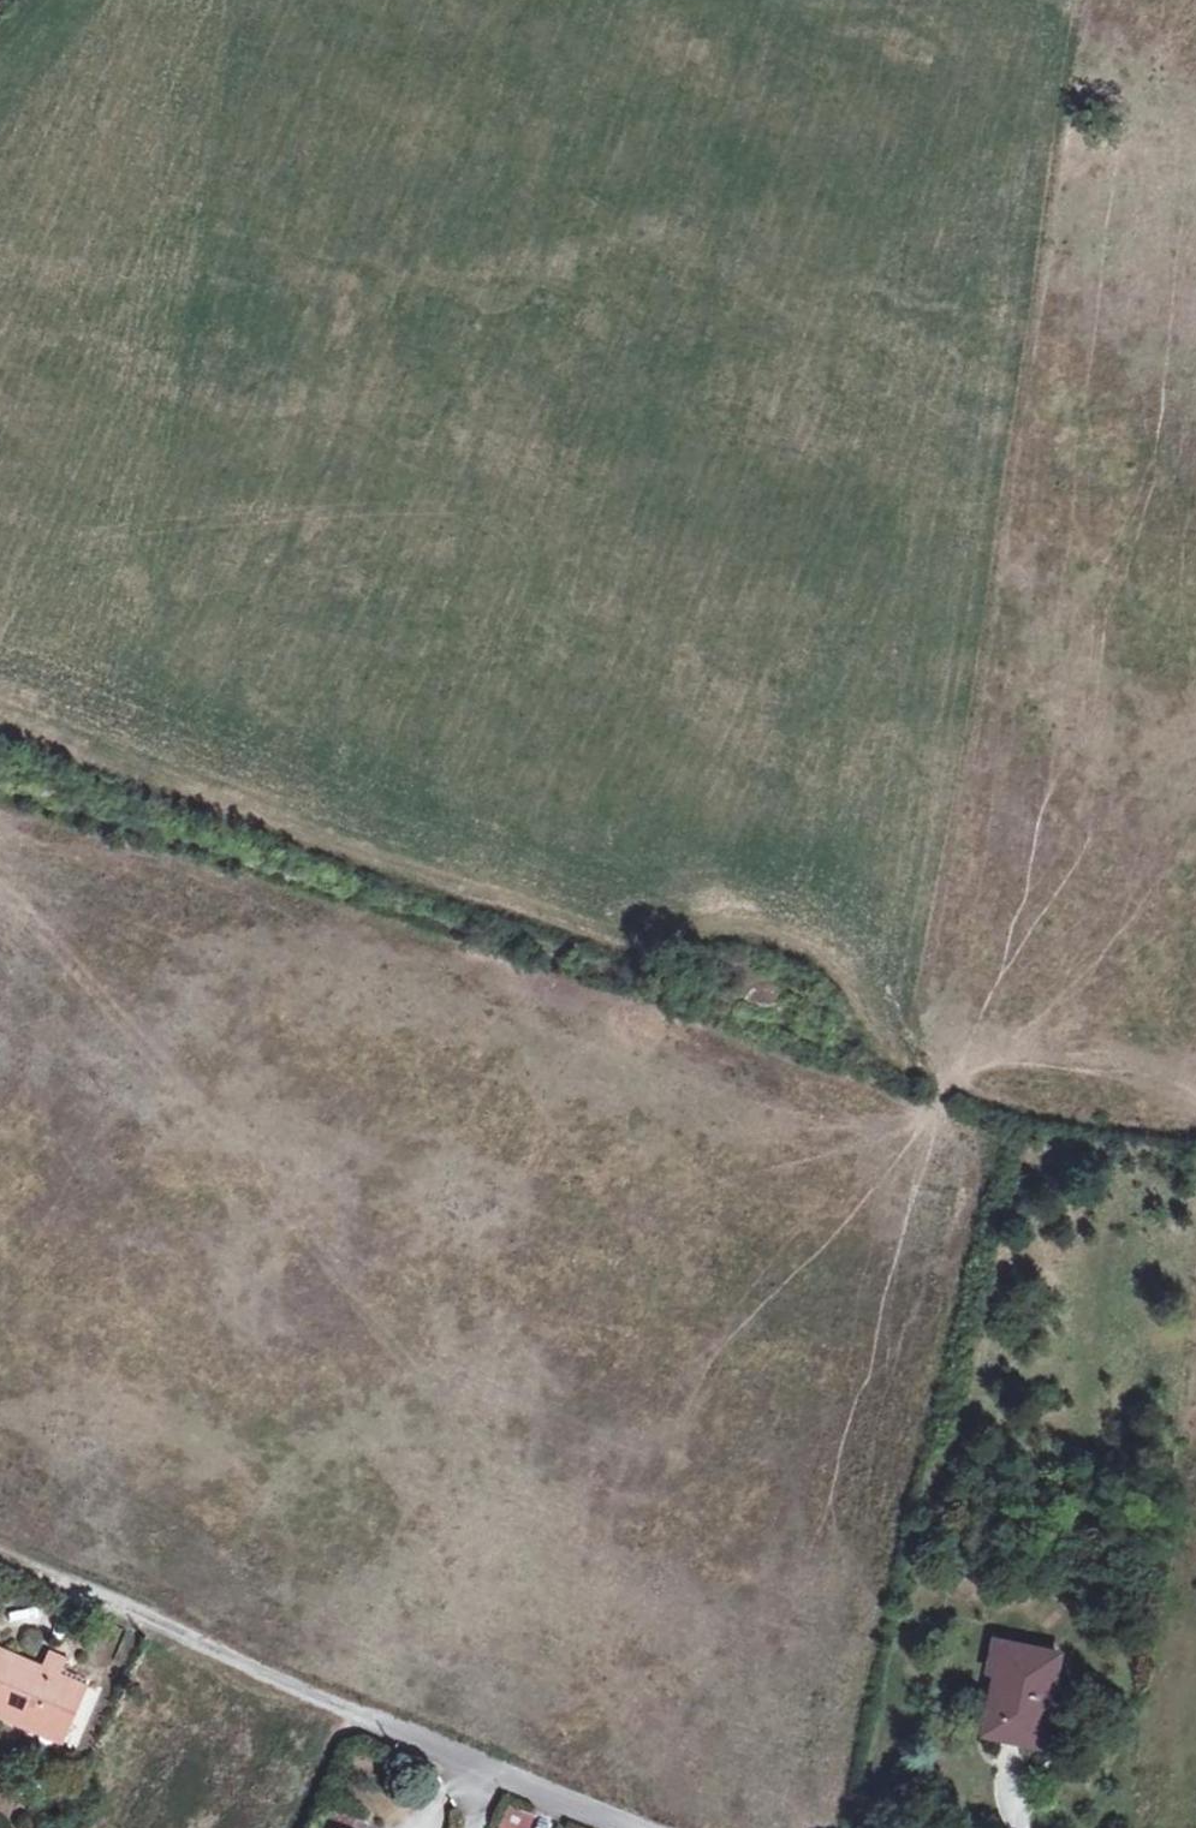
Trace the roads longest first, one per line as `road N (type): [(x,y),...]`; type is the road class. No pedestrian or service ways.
road 1 (residential): [(611,1827),(354,1719),(0,1552)]

